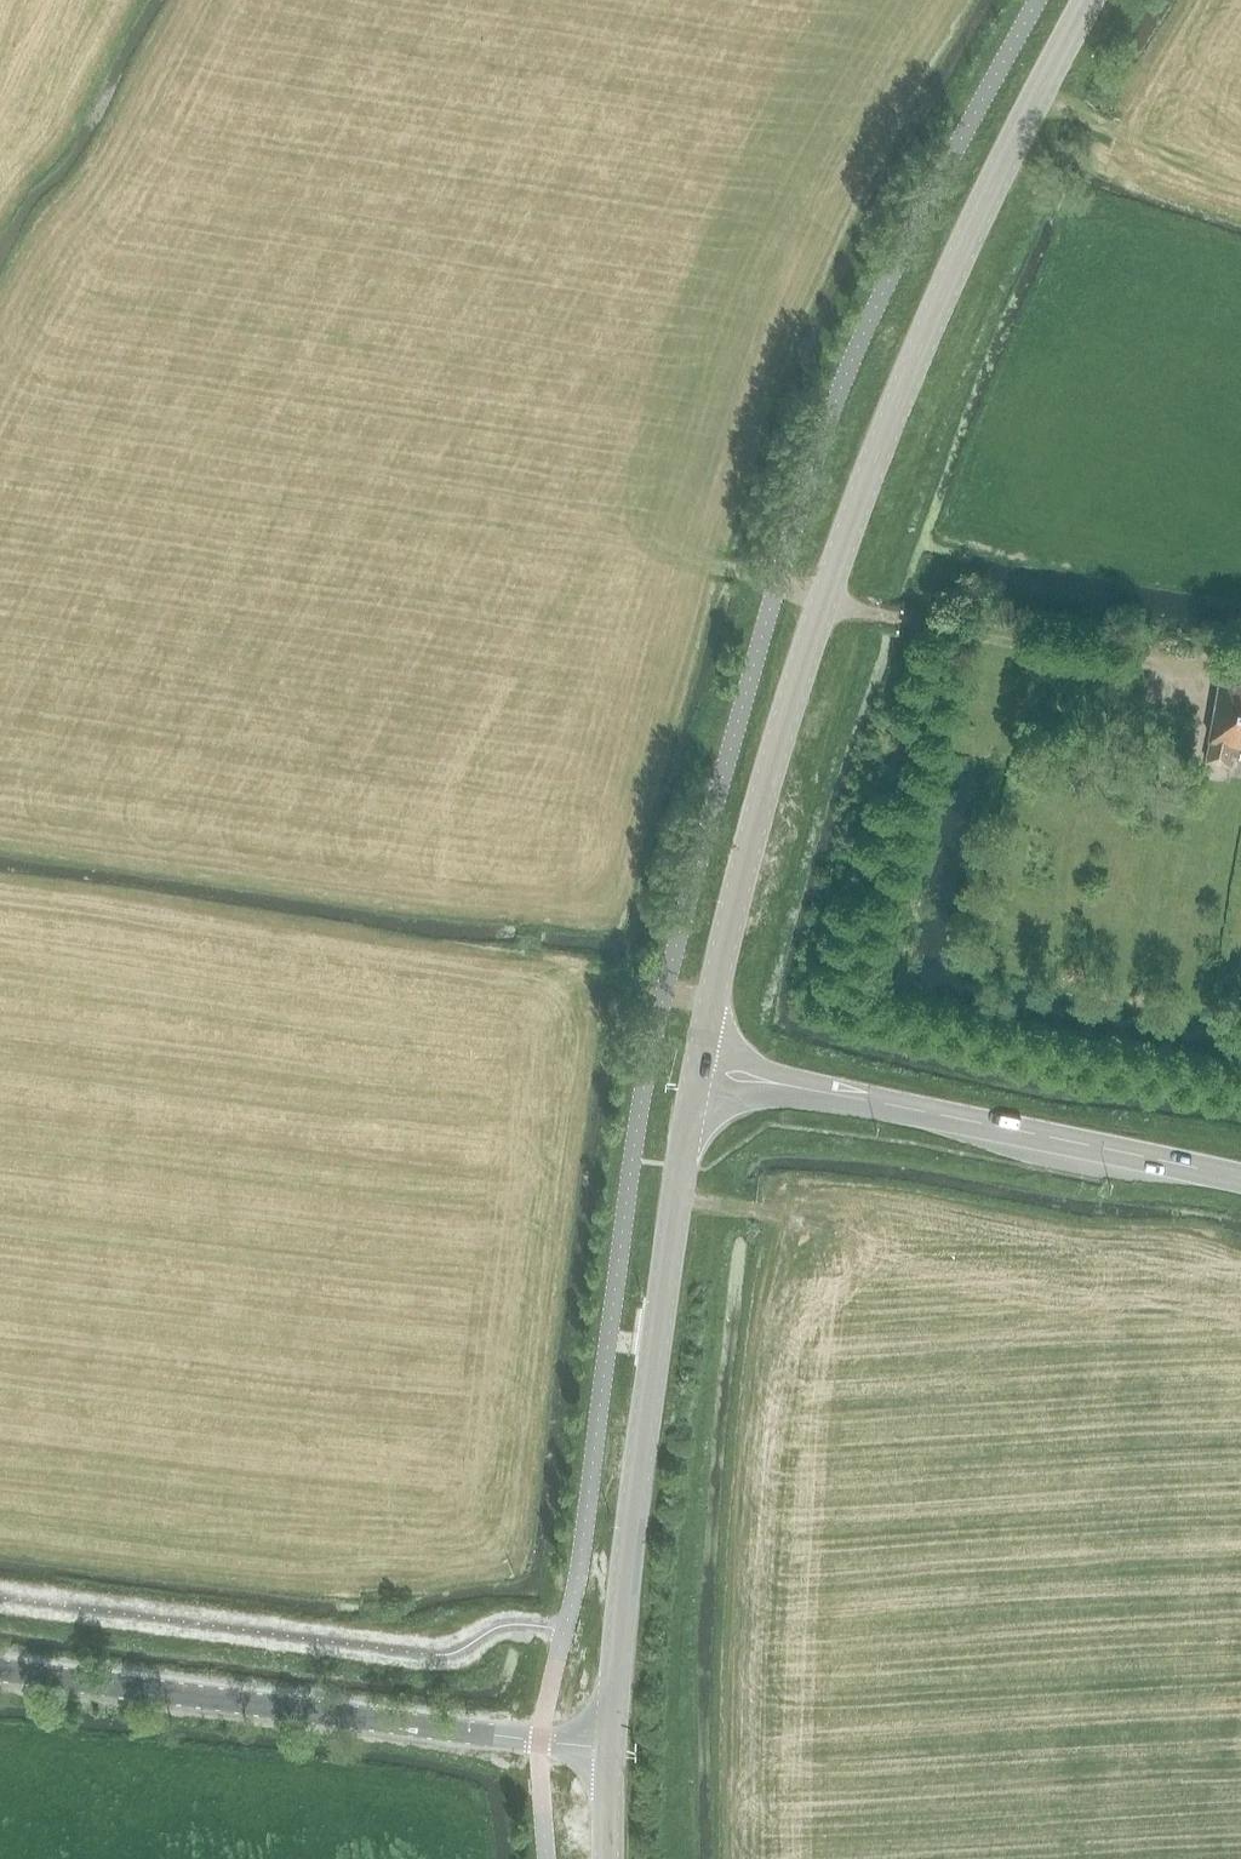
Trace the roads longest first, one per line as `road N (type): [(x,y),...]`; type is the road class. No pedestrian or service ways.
road 1 (tertiary): [(702,1051),(770,772),(854,517),(953,271),(1089,0)]
road 2 (secondary): [(611,1749),(630,1547),(694,1091)]
road 3 (secondary): [(611,1749),(0,1670)]
road 4 (secondary): [(1240,1179),(828,1094)]
road 5 (secondary): [(694,1091),(828,1094)]
road 6 (secondary): [(828,1094),(702,1051)]

